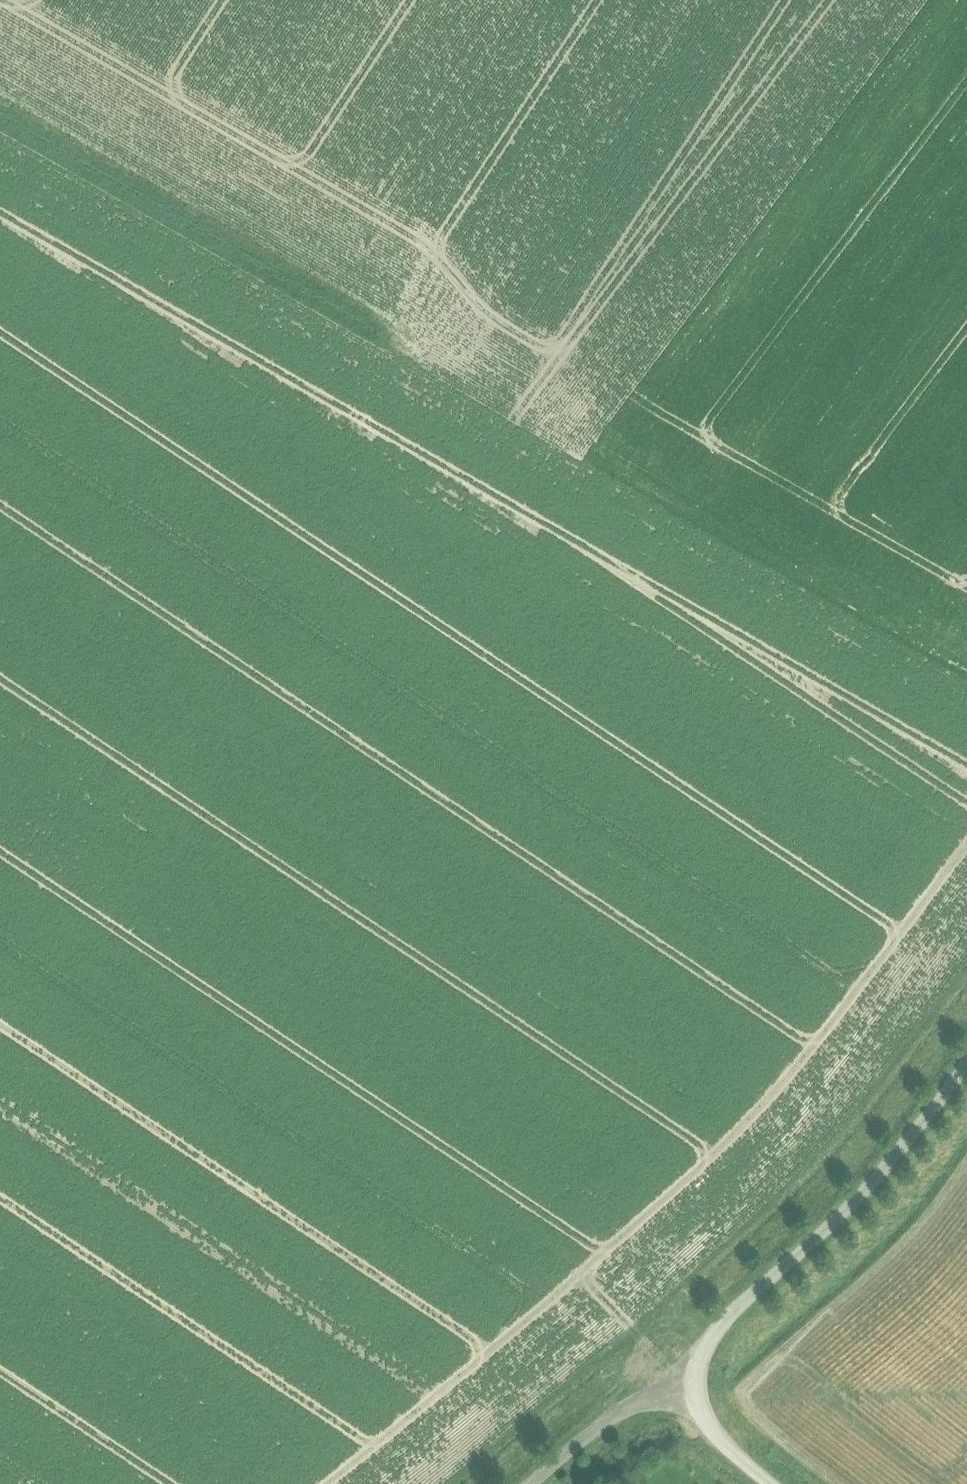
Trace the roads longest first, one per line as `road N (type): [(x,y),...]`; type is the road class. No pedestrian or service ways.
road 1 (unclassified): [(771,1483),(712,1436),(699,1408),(696,1372),(705,1346),(894,1156),(966,1064)]
road 2 (track): [(694,1390),(652,1396),(529,1483)]

